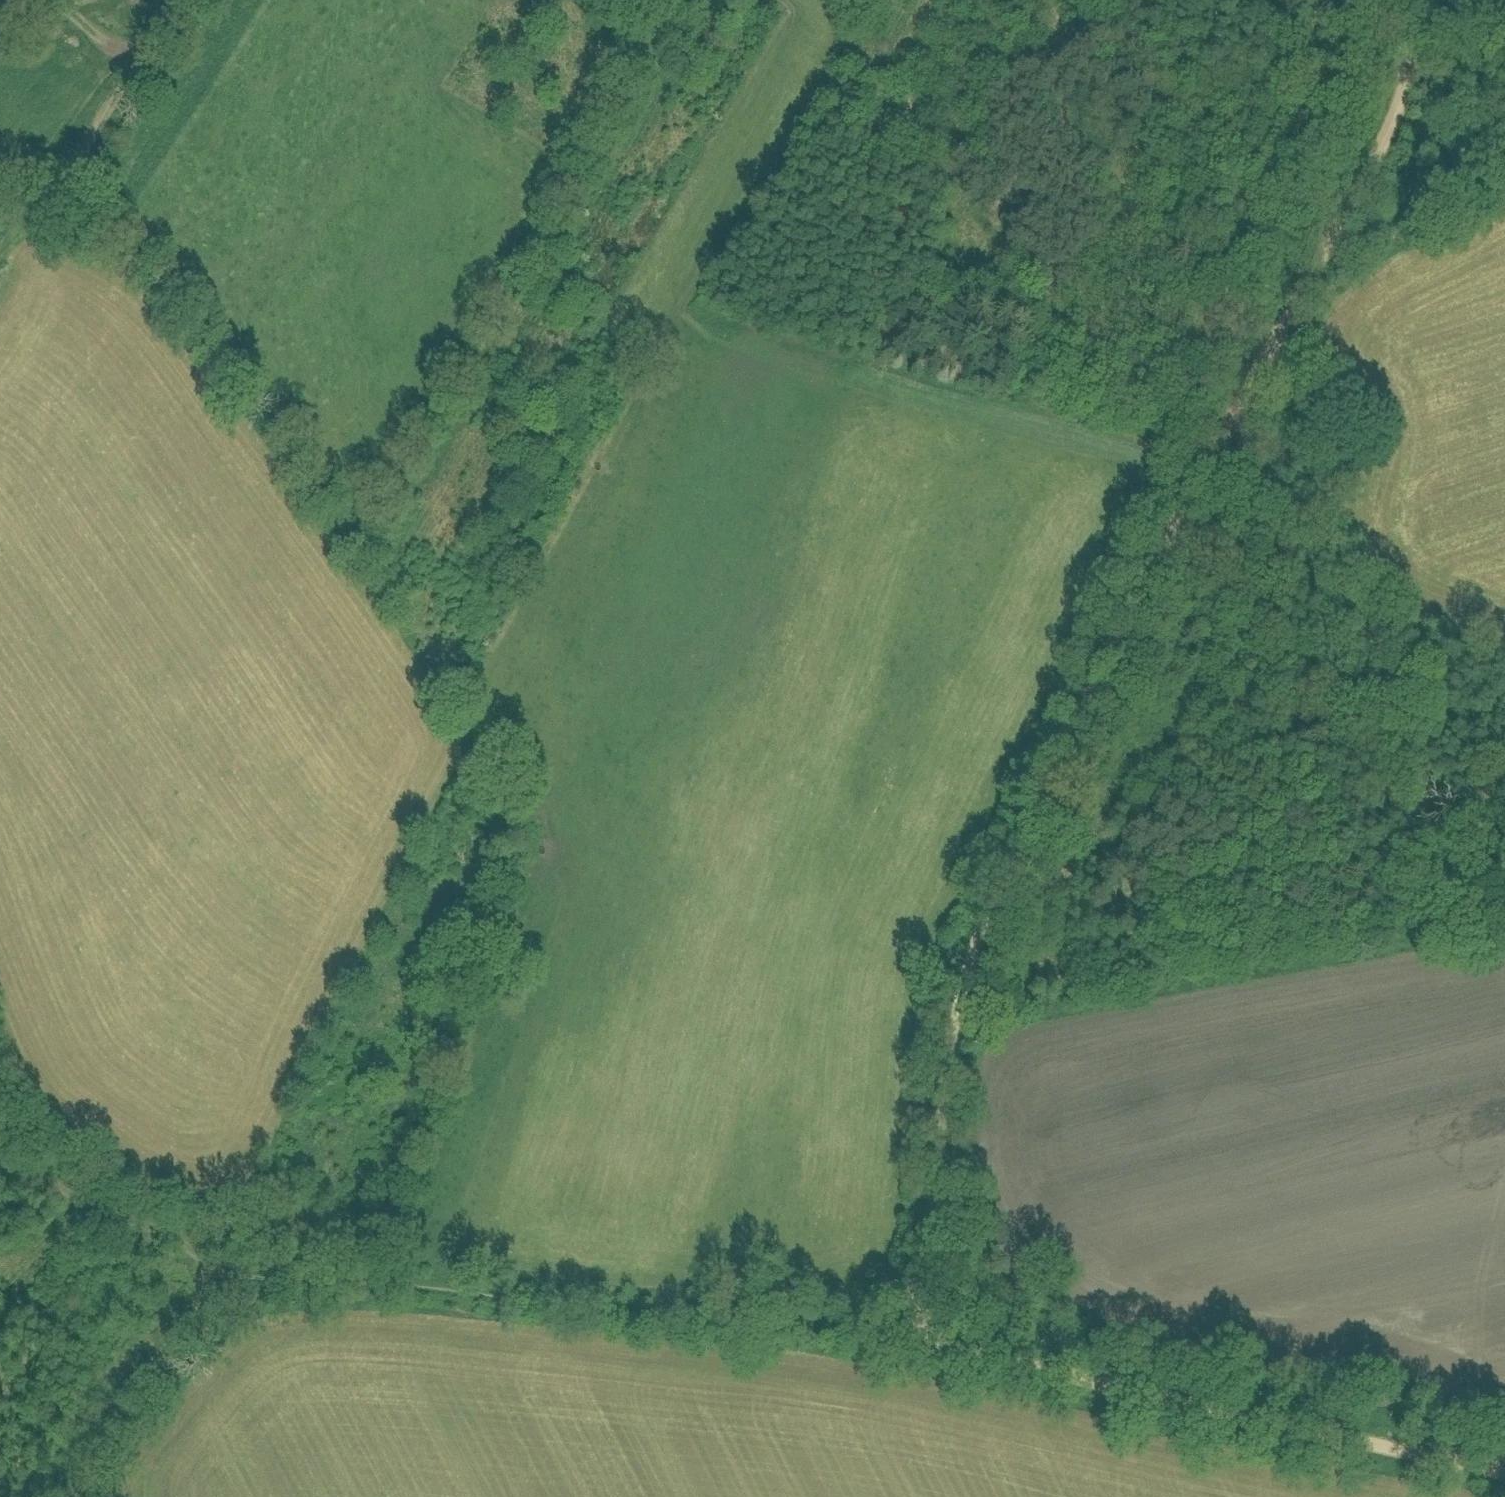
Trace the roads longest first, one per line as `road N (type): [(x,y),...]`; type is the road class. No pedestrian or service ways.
road 1 (track): [(919,1341),(949,1052),(979,938),(1025,821),(1294,295)]
road 2 (track): [(919,1341),(208,1262)]
road 3 (track): [(1504,1472),(919,1341)]
road 4 (track): [(77,1496),(208,1262)]
road 5 (track): [(1294,295),(1416,65)]
road 6 (track): [(208,1262),(110,1218),(18,1149),(0,1121)]
road 7 (track): [(1294,295),(1504,173)]
road 8 (track): [(0,233),(49,151),(157,51)]
road 9 (track): [(1490,184),(1416,65),(1380,21),(1344,0)]
road 10 (track): [(57,0),(120,48),(157,51),(192,0)]

